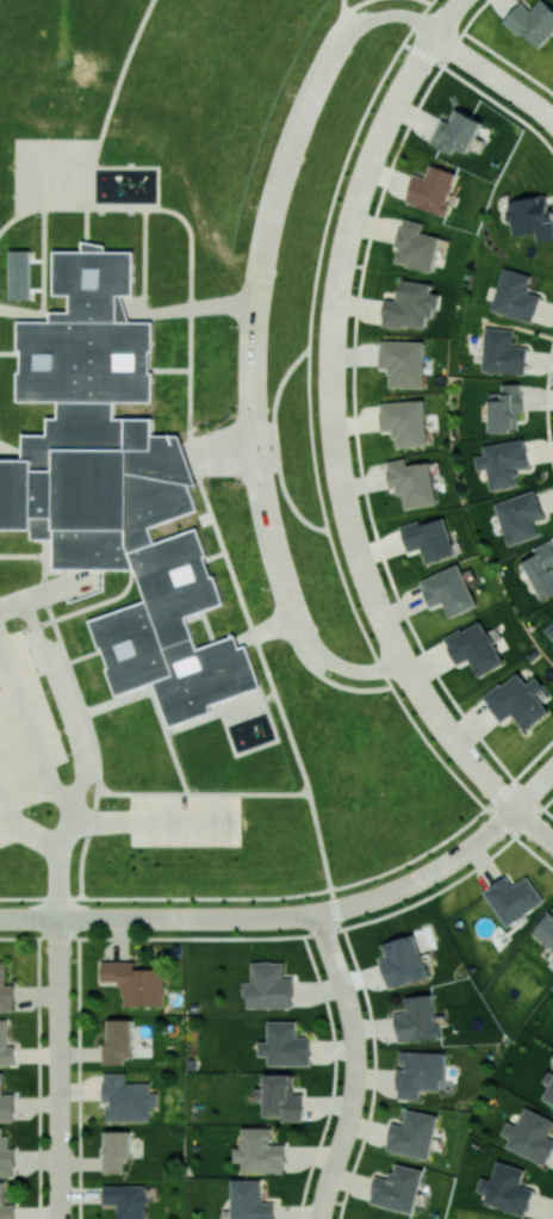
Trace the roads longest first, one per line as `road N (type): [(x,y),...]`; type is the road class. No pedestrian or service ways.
road 1 (residential): [(331,397),(344,508),(390,636),(454,742),(516,811)]
road 2 (residential): [(455,1),(379,134),(356,194),(340,265),(331,397)]
road 3 (residential): [(319,914),(355,1058),(347,1124),(319,1218)]
road 4 (residential): [(60,918),(61,1218)]
road 5 (residential): [(184,920),(319,914),(420,879)]
road 6 (residential): [(0,918),(184,920)]
road 7 (residential): [(434,32),(552,121)]

